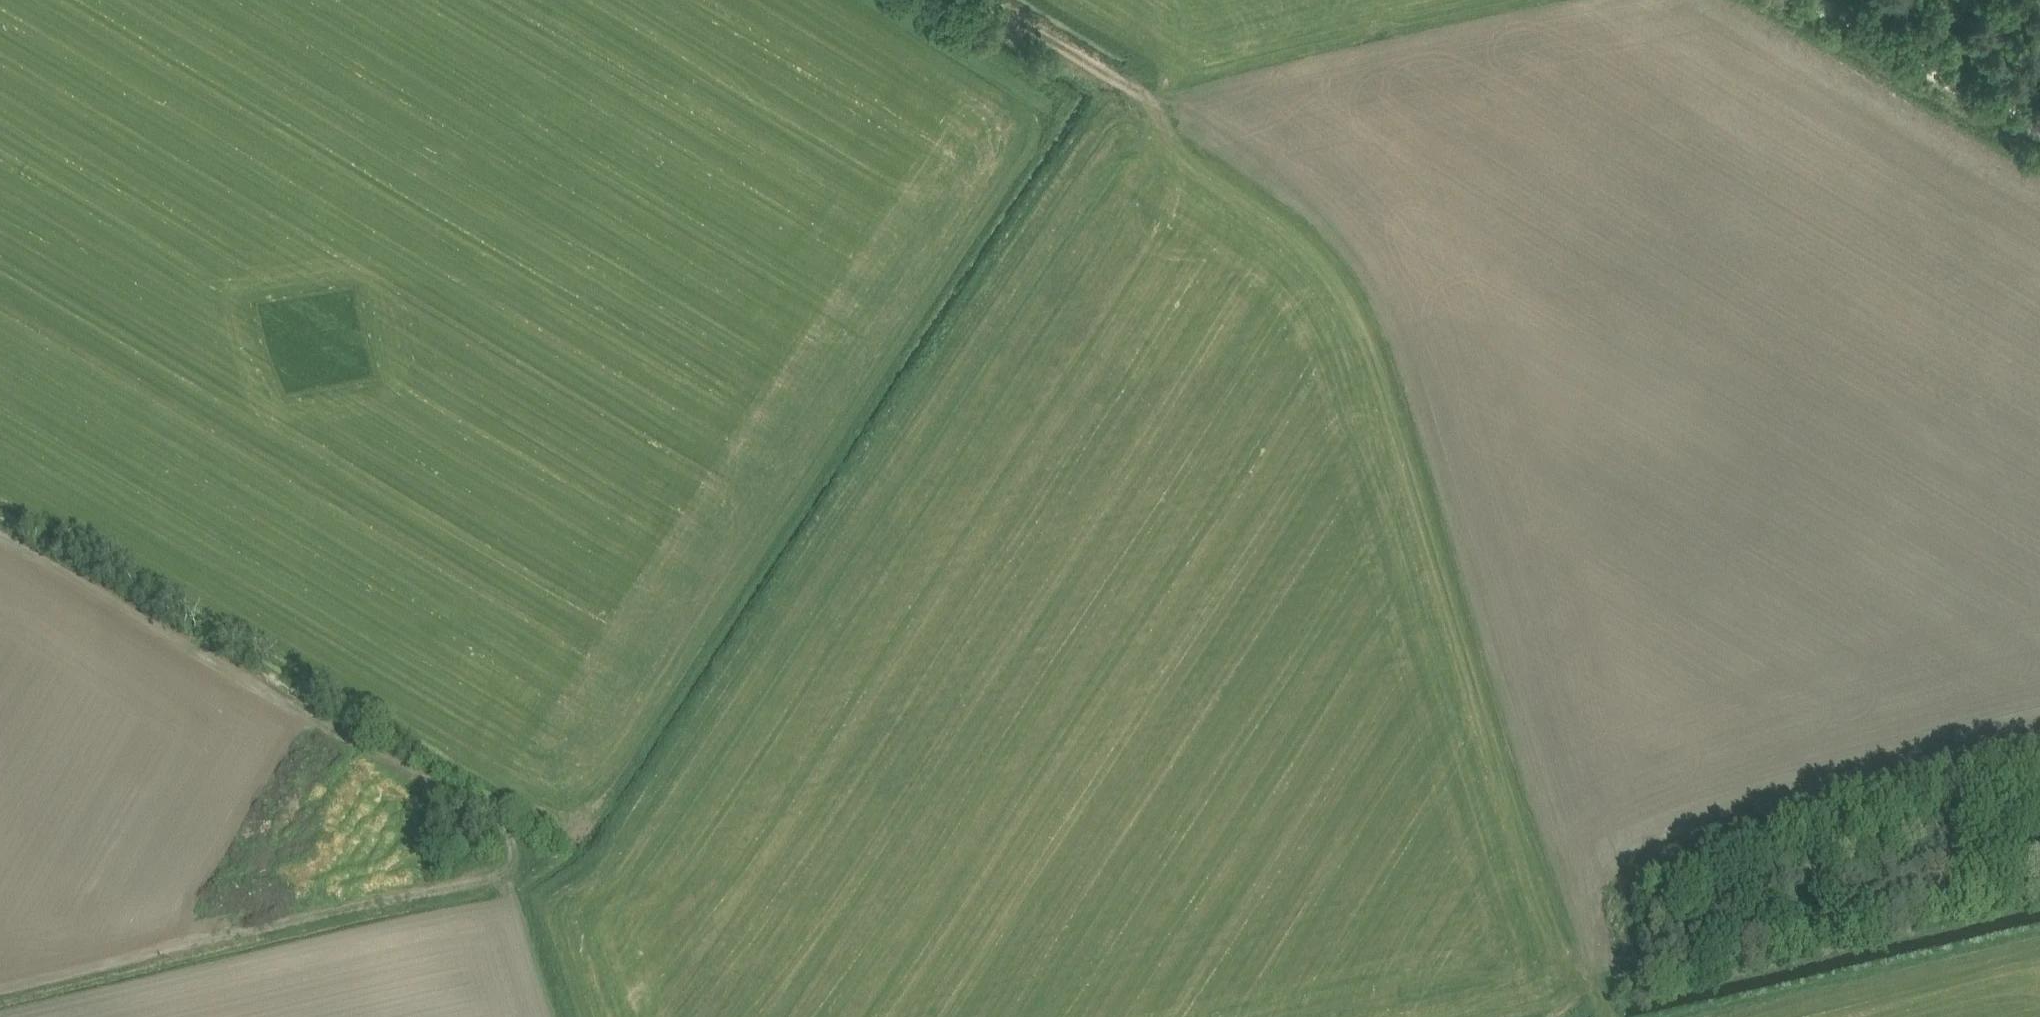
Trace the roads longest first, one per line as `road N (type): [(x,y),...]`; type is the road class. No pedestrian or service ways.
road 1 (track): [(0,530),(487,816),(513,834),(517,859),(435,894),(0,993)]
road 2 (track): [(2039,125),(1844,0)]

